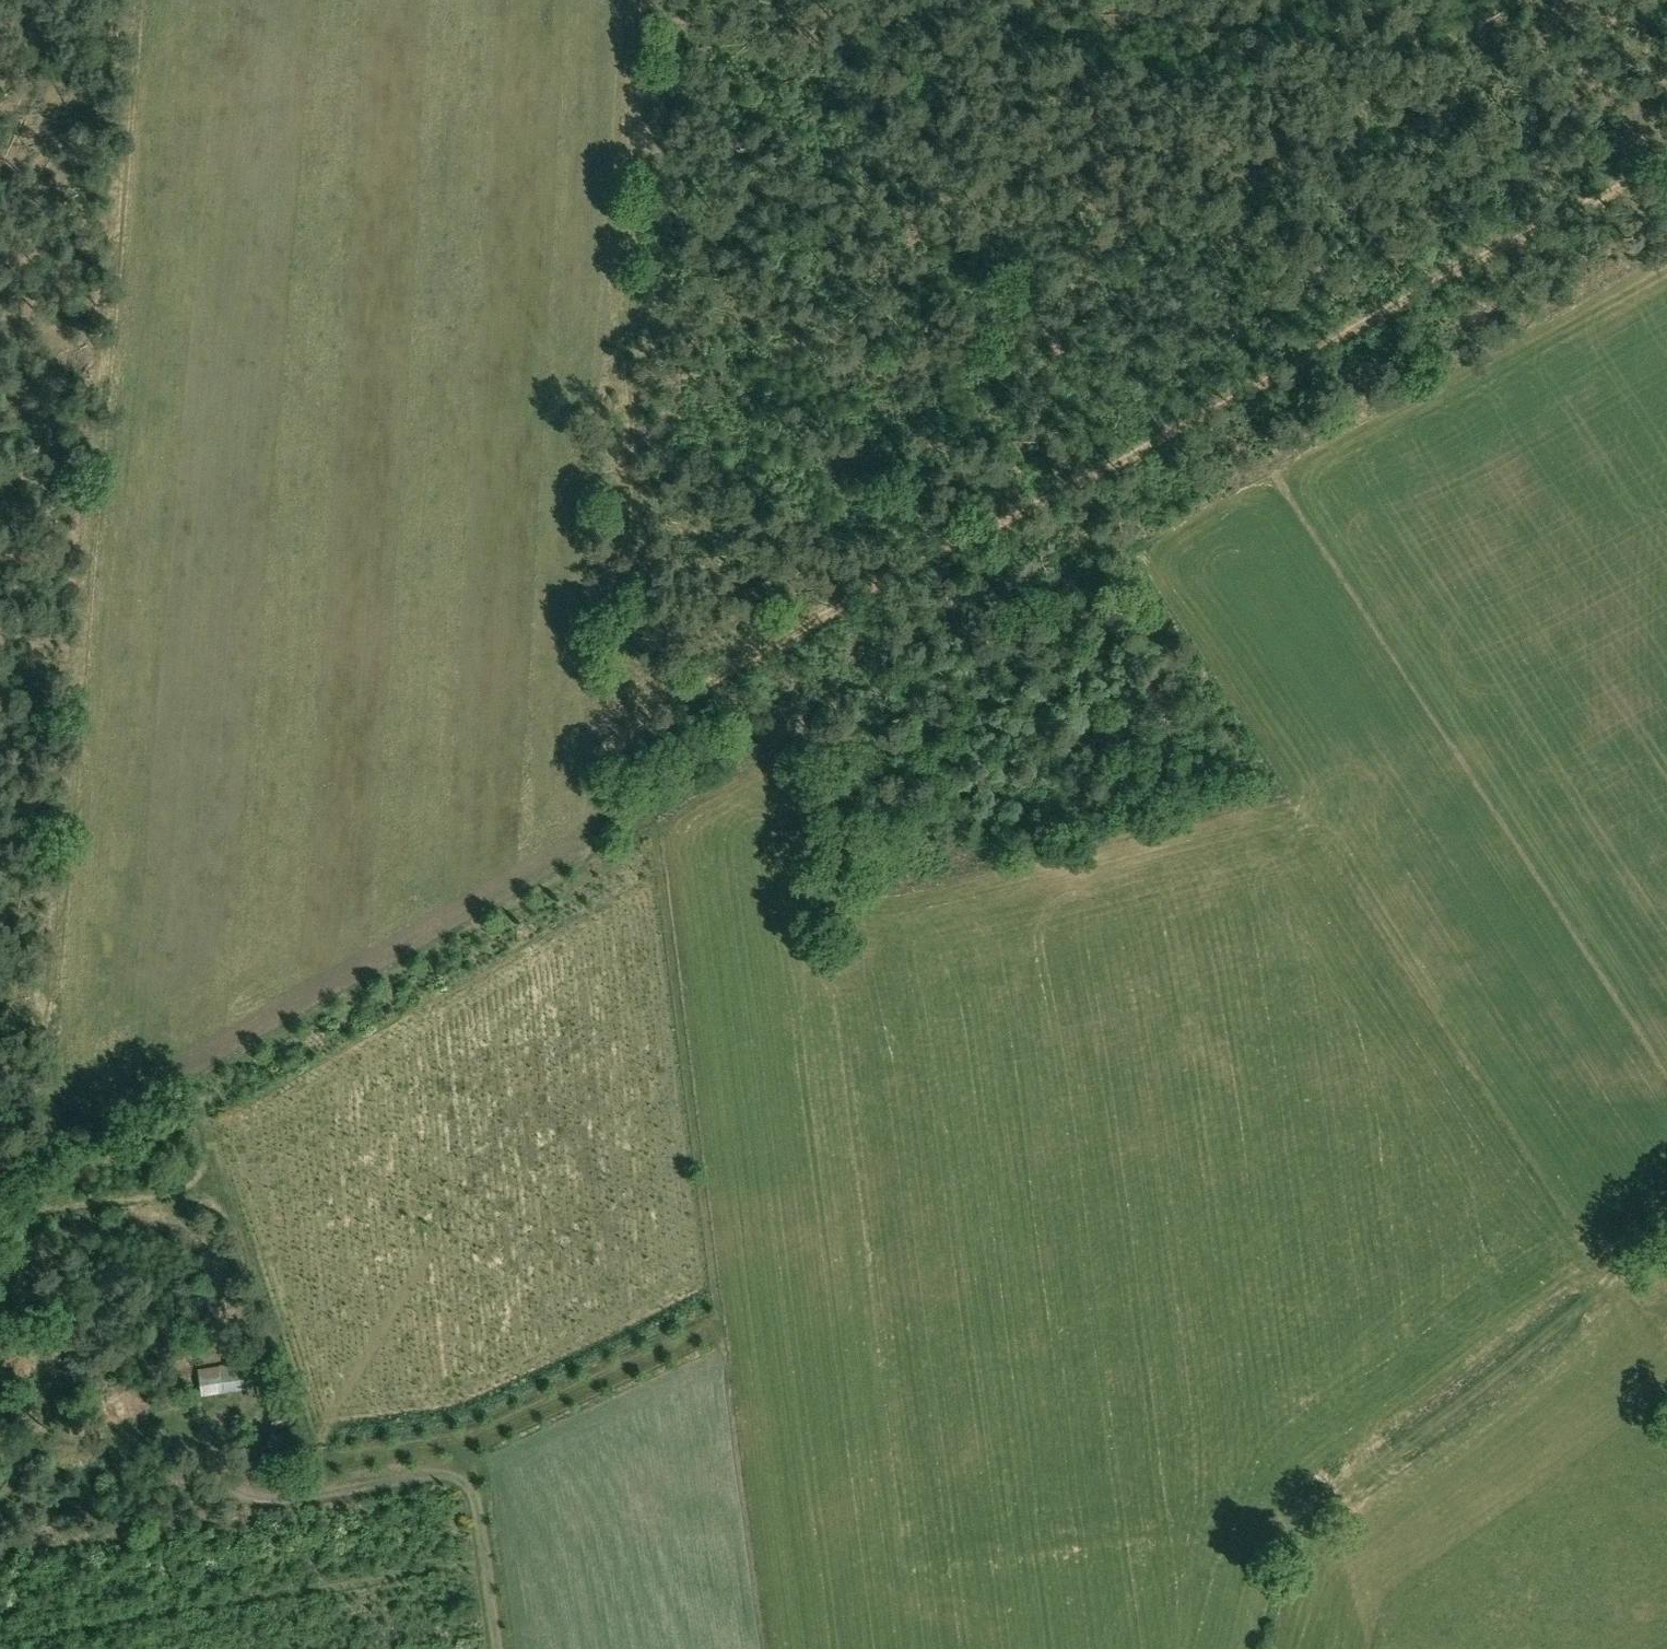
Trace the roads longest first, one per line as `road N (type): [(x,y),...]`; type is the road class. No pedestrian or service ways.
road 1 (track): [(613,774),(1666,186)]
road 2 (track): [(613,774),(611,836),(194,1082),(210,1159),(156,1207),(86,1200),(0,1218)]
road 3 (track): [(641,0),(613,774)]
road 4 (track): [(212,1456),(229,1488),(269,1502),(448,1473),(472,1490),(498,1648)]

